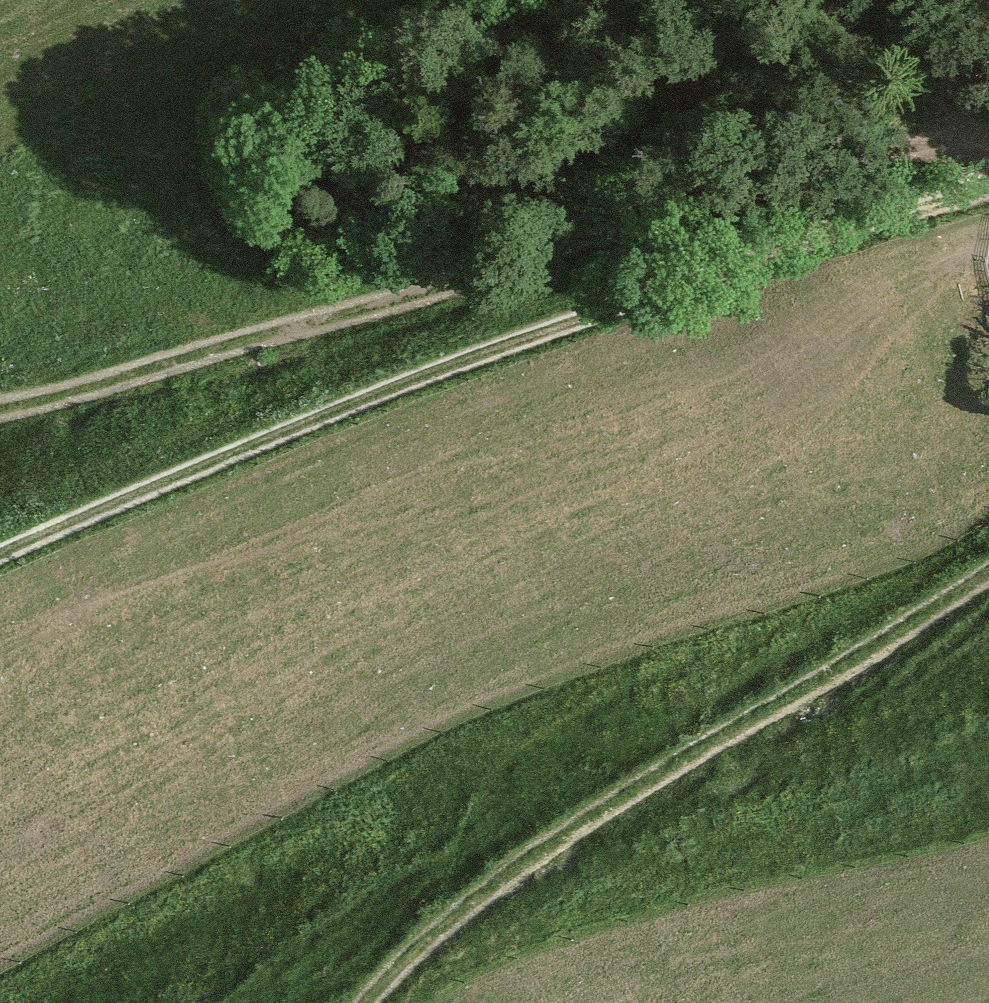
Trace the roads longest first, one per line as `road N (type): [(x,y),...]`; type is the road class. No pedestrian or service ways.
road 1 (track): [(988,197),(469,362),(184,474),(0,565)]
road 2 (track): [(0,409),(310,325),(988,174)]
road 3 (track): [(988,570),(738,727),(492,860),(374,967),(355,1002)]

